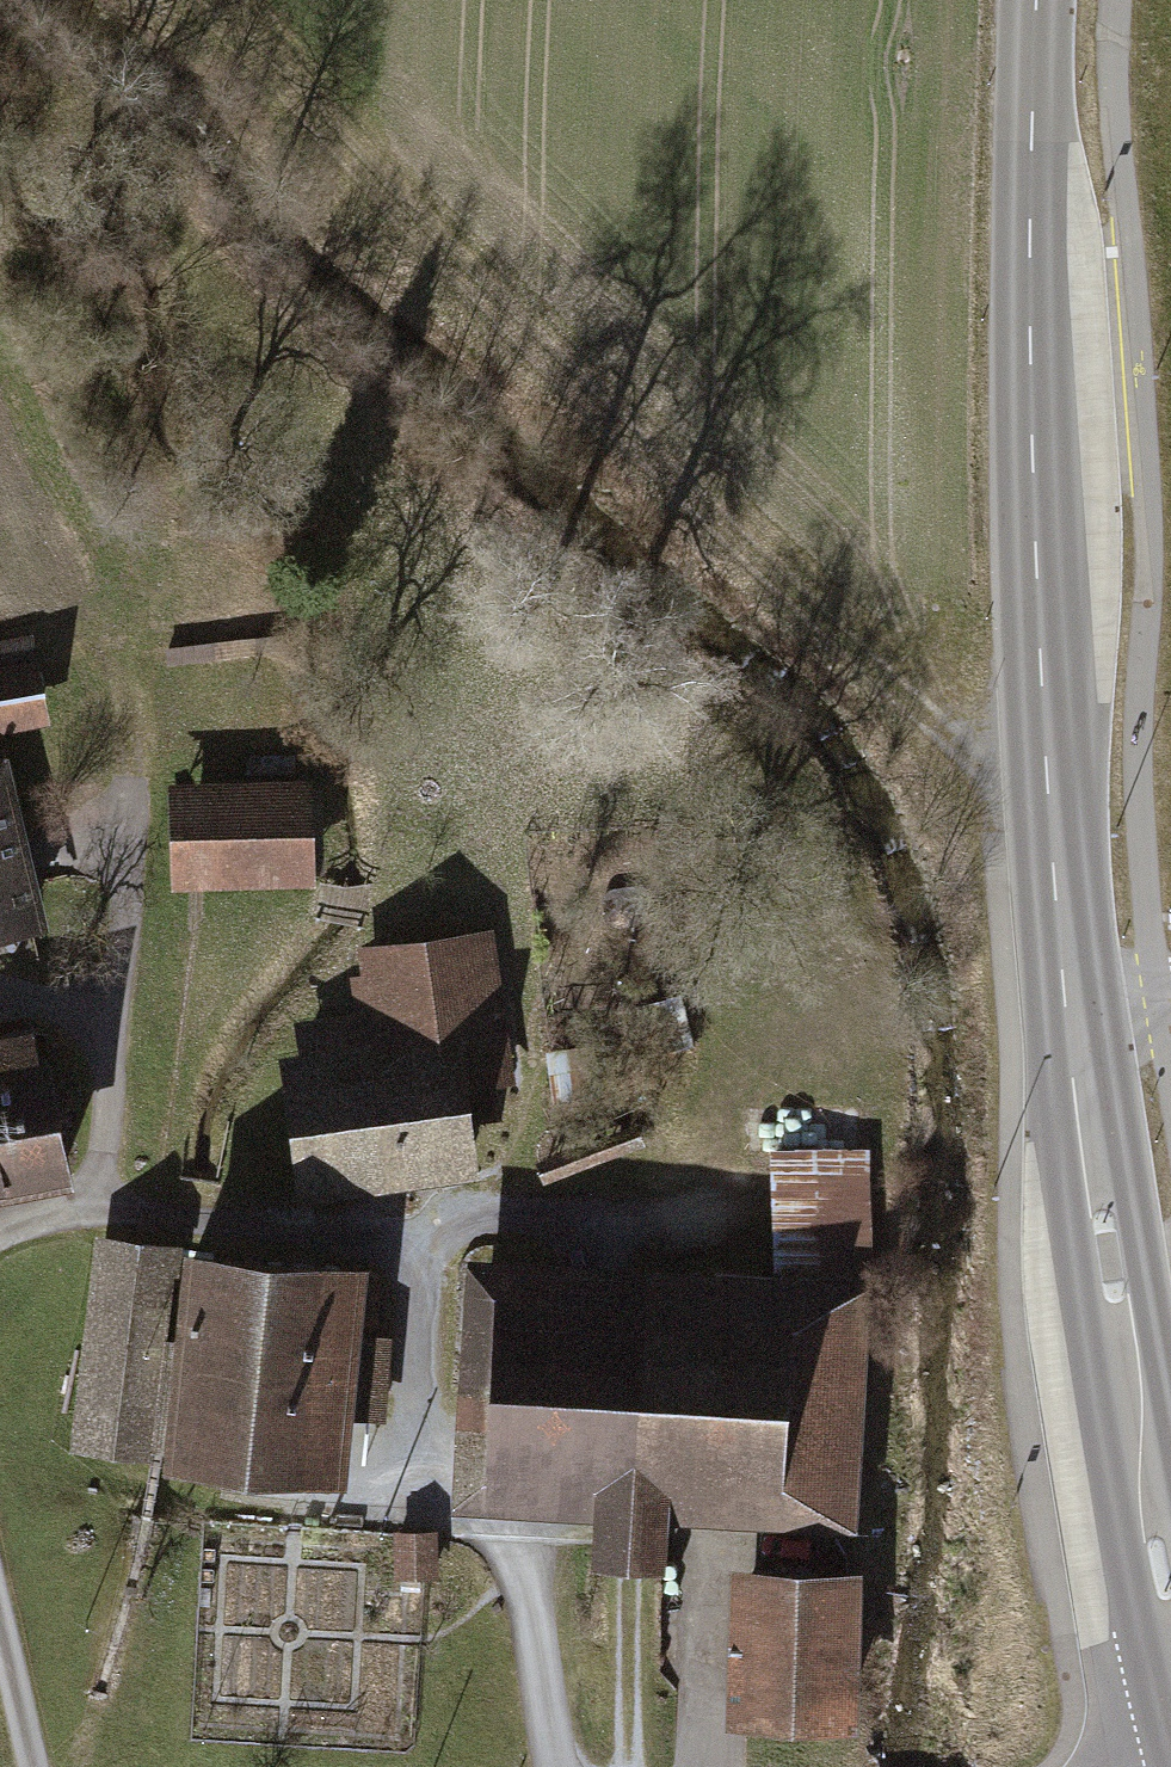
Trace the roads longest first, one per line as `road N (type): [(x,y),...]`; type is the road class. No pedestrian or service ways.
road 1 (track): [(206,0),(931,716),(1047,796)]
road 2 (secondary): [(1034,0),(1032,491),(1047,796),(1072,1013)]
road 3 (secondary): [(1072,1013),(1142,1488),(1170,1608)]
road 4 (track): [(113,791),(115,651),(0,432)]
road 5 (residential): [(35,1766),(0,1633)]

